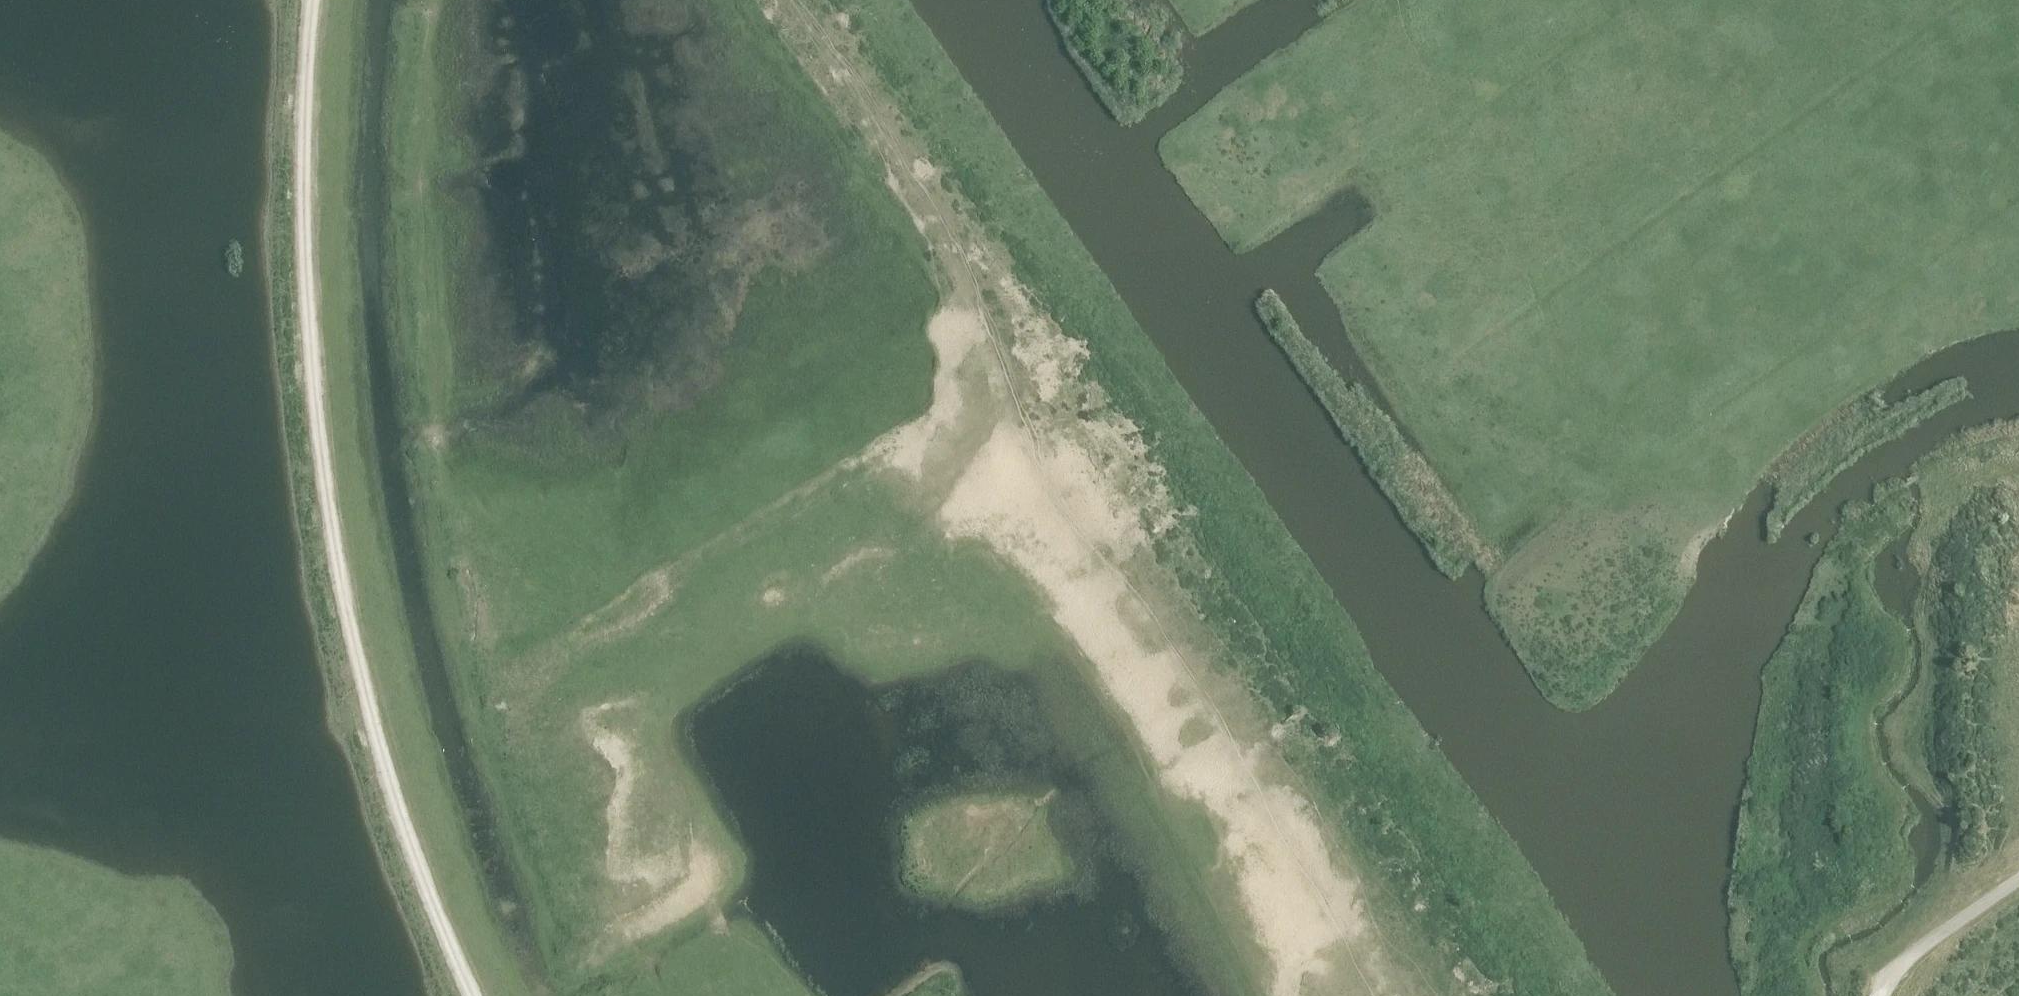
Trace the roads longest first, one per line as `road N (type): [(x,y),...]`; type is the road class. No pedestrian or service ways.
road 1 (track): [(471,995),(381,763),(336,552),(307,334),(311,0)]
road 2 (track): [(2018,879),(1891,969),(1877,995)]

